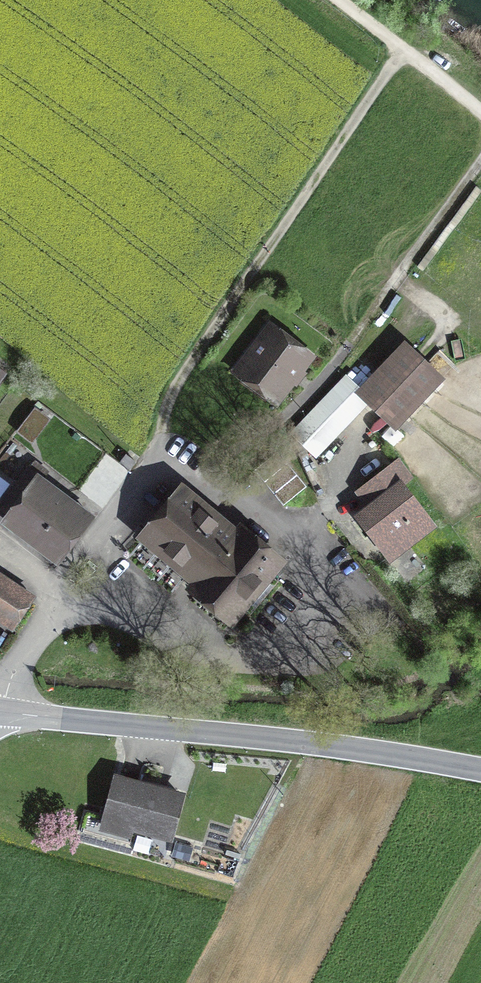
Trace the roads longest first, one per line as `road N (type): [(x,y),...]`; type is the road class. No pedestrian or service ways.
road 1 (tertiary): [(480,771),(0,714)]
road 2 (track): [(400,53),(175,383),(159,452)]
road 3 (track): [(202,477),(314,391),(480,169)]
road 4 (residential): [(0,693),(159,452)]

